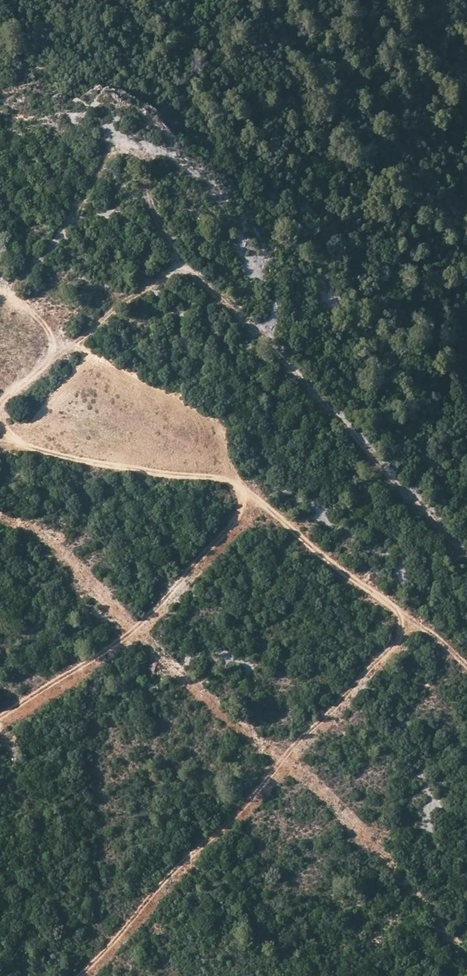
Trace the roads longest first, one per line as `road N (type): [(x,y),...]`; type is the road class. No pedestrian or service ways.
road 1 (track): [(0,400),(179,270),(208,287),(466,556)]
road 2 (track): [(0,446),(93,466),(224,480),(431,634),(466,670)]
road 3 (track): [(84,975),(414,624)]
road 4 (track): [(0,719),(134,630),(255,499)]
road 5 (track): [(24,308),(19,289),(110,157),(132,151),(144,159),(179,270)]

